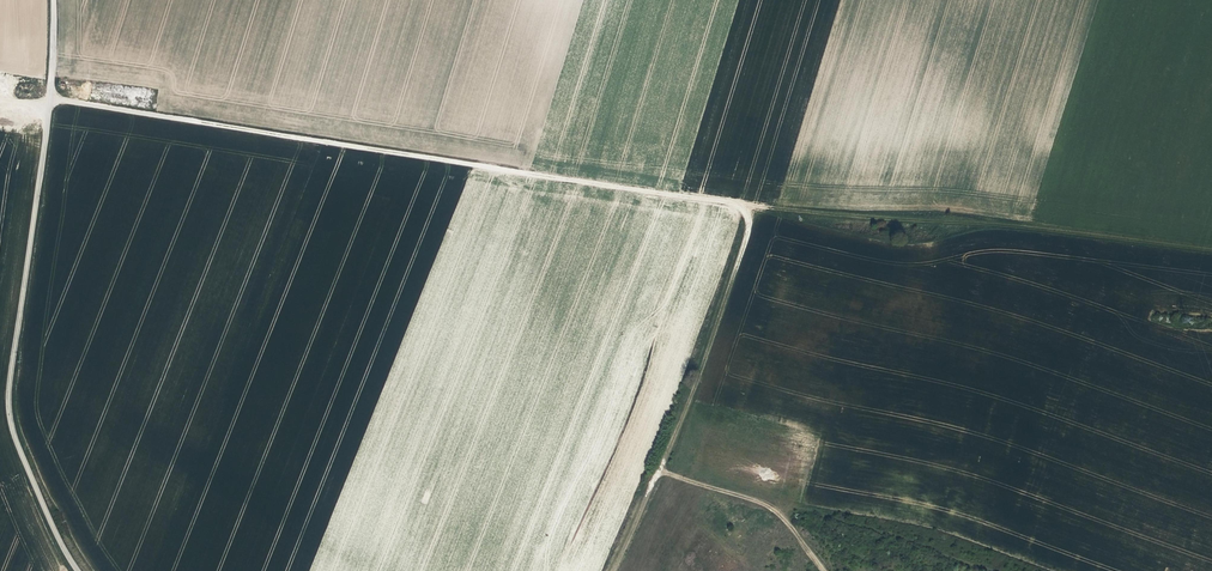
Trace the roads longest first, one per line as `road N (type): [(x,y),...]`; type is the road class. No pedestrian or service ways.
road 1 (track): [(612,570),(752,221),(747,205),(1211,253)]
road 2 (track): [(747,205),(0,97)]
road 3 (unclassified): [(54,0),(52,100),(10,407),(20,450),(80,570)]
road 4 (track): [(656,470),(766,506),(827,570)]

